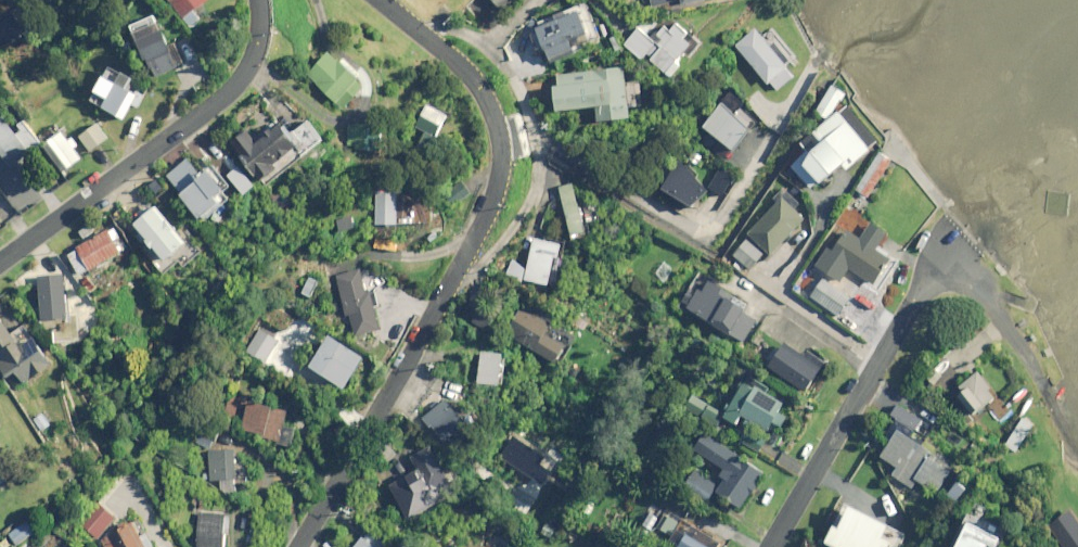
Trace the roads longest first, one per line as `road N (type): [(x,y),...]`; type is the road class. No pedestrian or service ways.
road 1 (residential): [(299,546),(481,227),(501,158),(483,94),(451,57),(381,0)]
road 2 (residential): [(0,262),(225,96),(257,53),(260,0)]
road 3 (residential): [(939,261),(770,546)]

